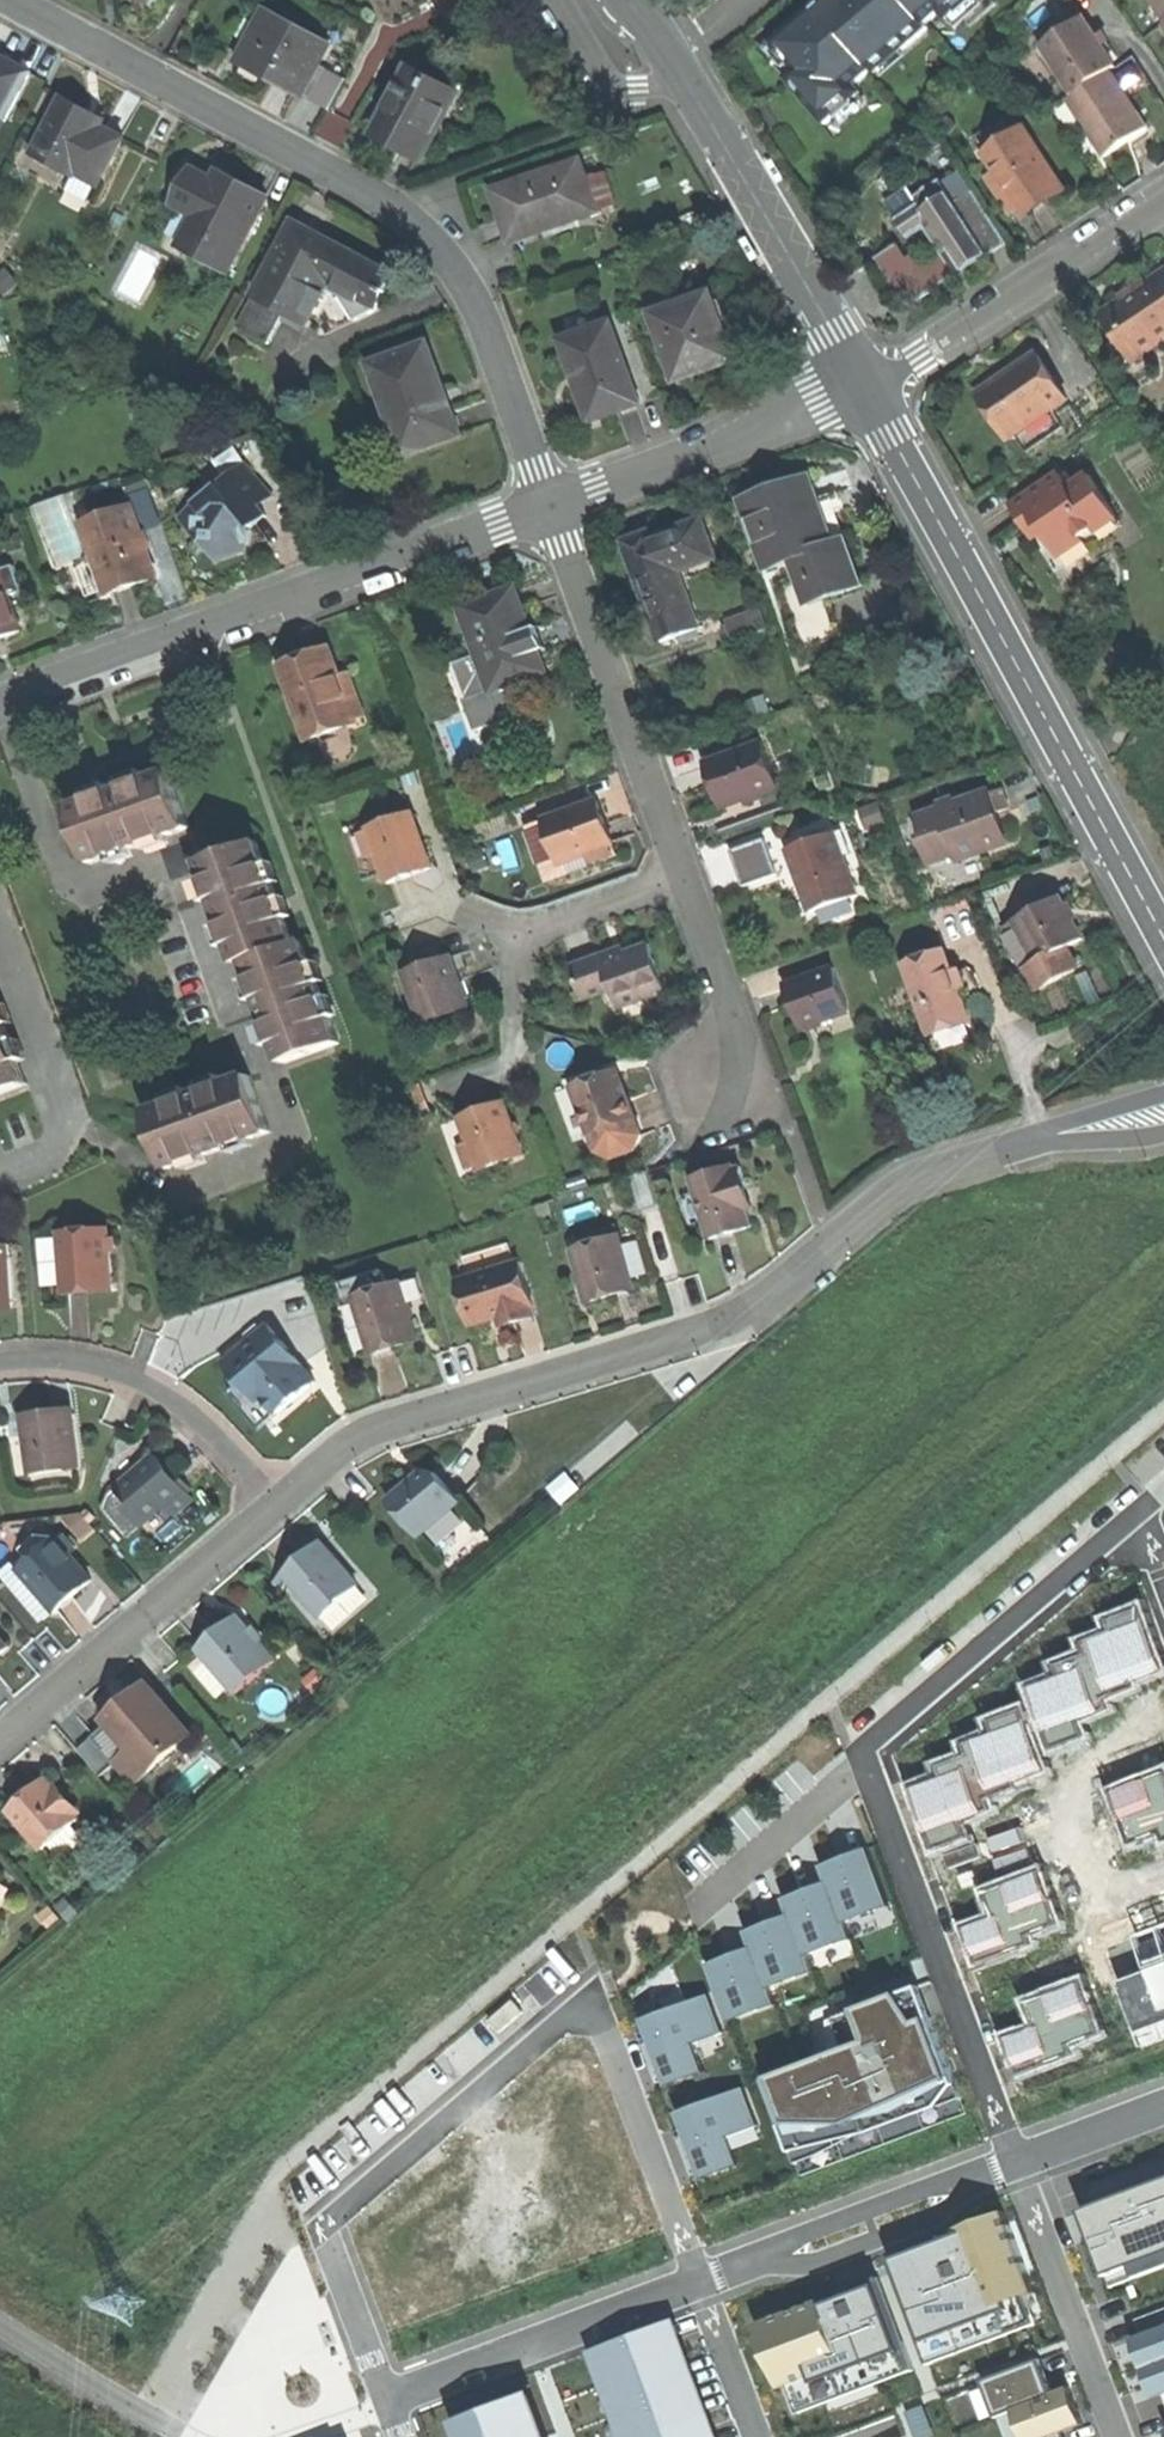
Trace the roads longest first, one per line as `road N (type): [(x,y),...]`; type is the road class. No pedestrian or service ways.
road 1 (residential): [(1163,1112),(1036,1136),(906,1188),(758,1303),(707,1331),(382,1424),(333,1453),(279,1502)]
road 2 (residential): [(1163,1573),(1141,1512),(861,1752),(1016,2161)]
road 3 (residential): [(701,2279),(592,1996),(327,2226),(388,2396)]
road 4 (residential): [(10,0),(423,230),(473,292),(551,509)]
road 5 (residential): [(551,509),(733,1011),(723,1100)]
road 6 (tertiary): [(865,390),(1163,928)]
road 7 (residential): [(0,698),(551,509)]
road 8 (tertiary): [(626,0),(673,58),(865,390)]
road 9 (residential): [(279,1502),(0,1738)]
road 10 (residential): [(1163,199),(865,390)]
road 11 (residential): [(701,2279),(1016,2161)]
road 12 (residential): [(551,509),(865,390)]
road 13 (residential): [(388,2396),(701,2279)]
road 14 (residential): [(0,1363),(81,1362),(126,1371),(211,1423),(279,1502)]
road 15 (residential): [(1016,2161),(1119,2436)]
road 16 (residential): [(758,2436),(701,2279)]
road 17 (residential): [(1016,2161),(1163,2105)]

